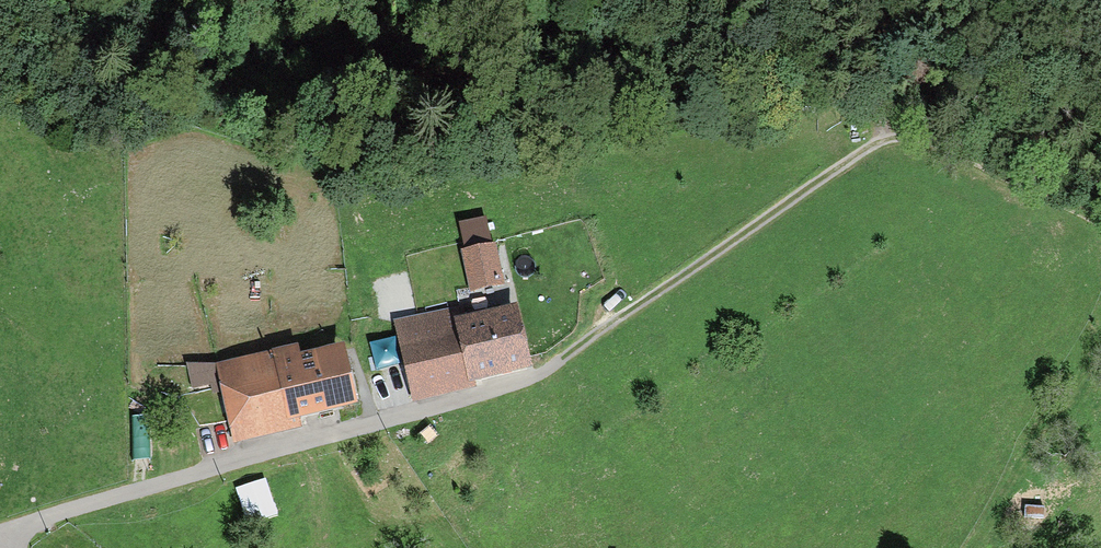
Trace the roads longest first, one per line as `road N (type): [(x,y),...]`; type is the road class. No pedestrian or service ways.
road 1 (residential): [(8,531),(95,498),(521,381),(668,286)]
road 2 (track): [(910,135),(850,84),(766,63),(389,78),(342,61),(247,0)]
road 3 (track): [(668,286),(868,148),(910,135)]
road 4 (track): [(910,135),(1010,177),(1100,152)]

